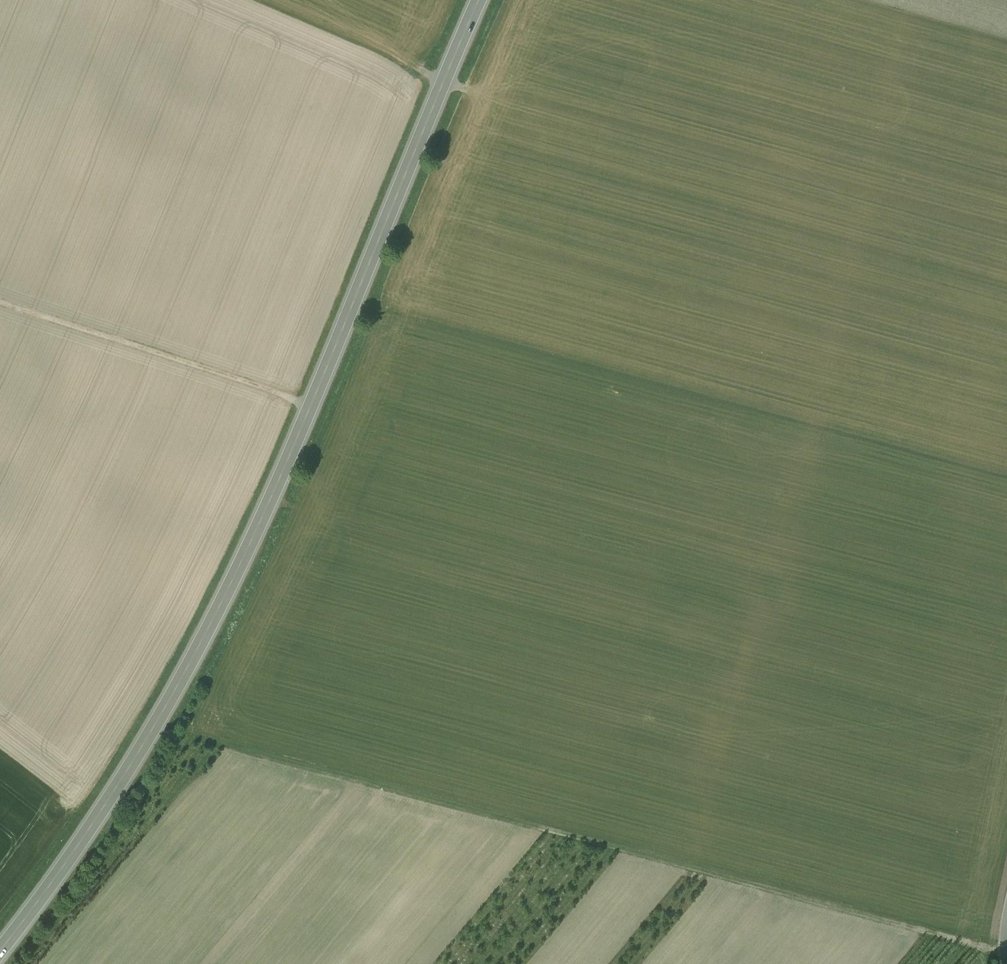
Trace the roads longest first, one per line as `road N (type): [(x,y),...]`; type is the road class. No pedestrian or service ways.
road 1 (secondary): [(312,402),(182,676),(75,849),(0,948)]
road 2 (secondary): [(480,0),(312,402)]
road 3 (unclassified): [(0,297),(312,402)]

